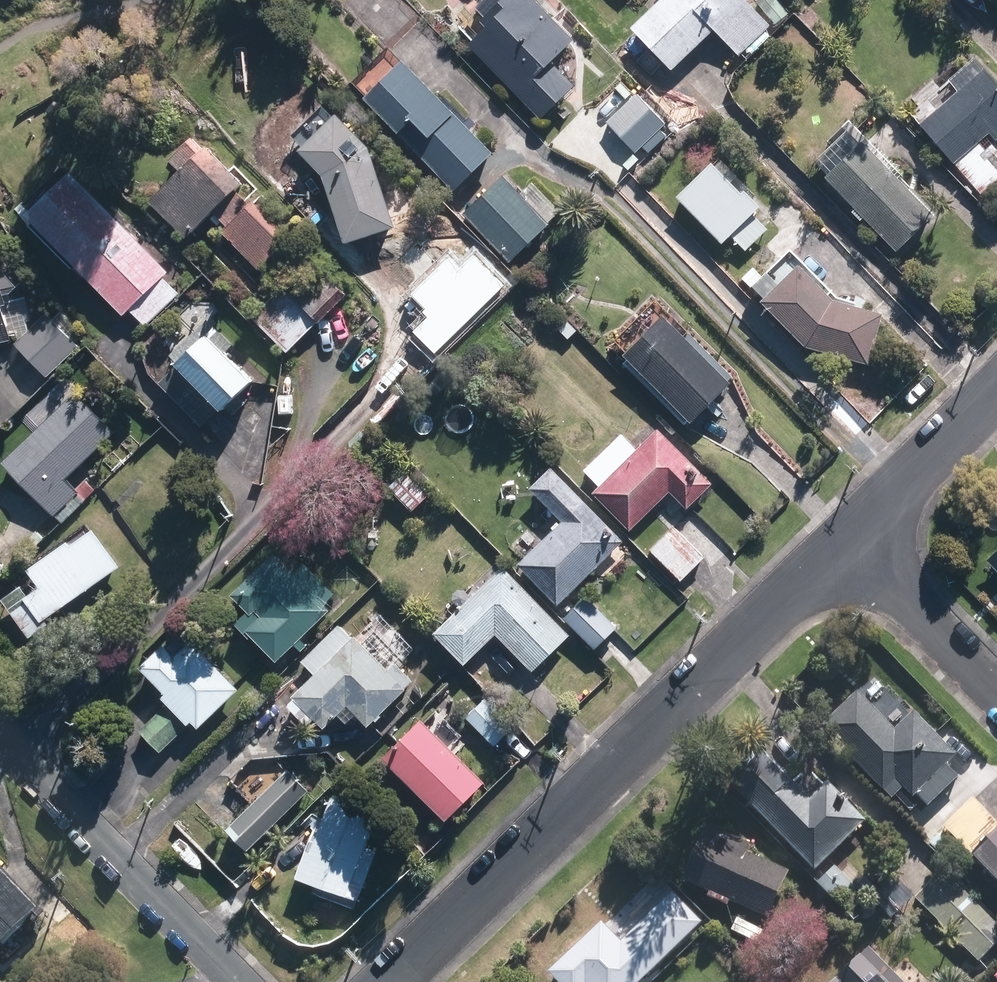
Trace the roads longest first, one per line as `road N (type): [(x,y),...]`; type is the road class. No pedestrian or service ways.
road 1 (residential): [(848,540),(391,981)]
road 2 (residential): [(0,733),(241,981)]
road 3 (residential): [(996,692),(848,540)]
road 4 (residential): [(996,391),(848,540)]

